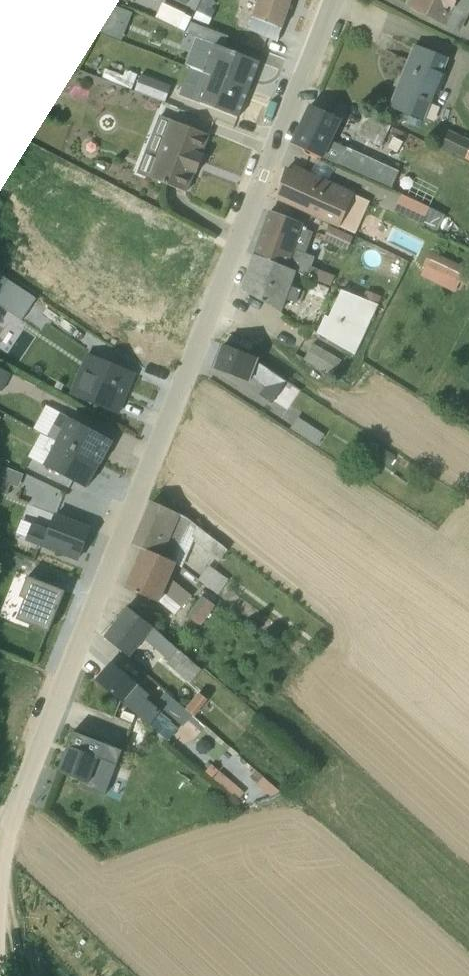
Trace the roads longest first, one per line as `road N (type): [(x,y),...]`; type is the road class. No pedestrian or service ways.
road 1 (residential): [(10,821),(336,0)]

